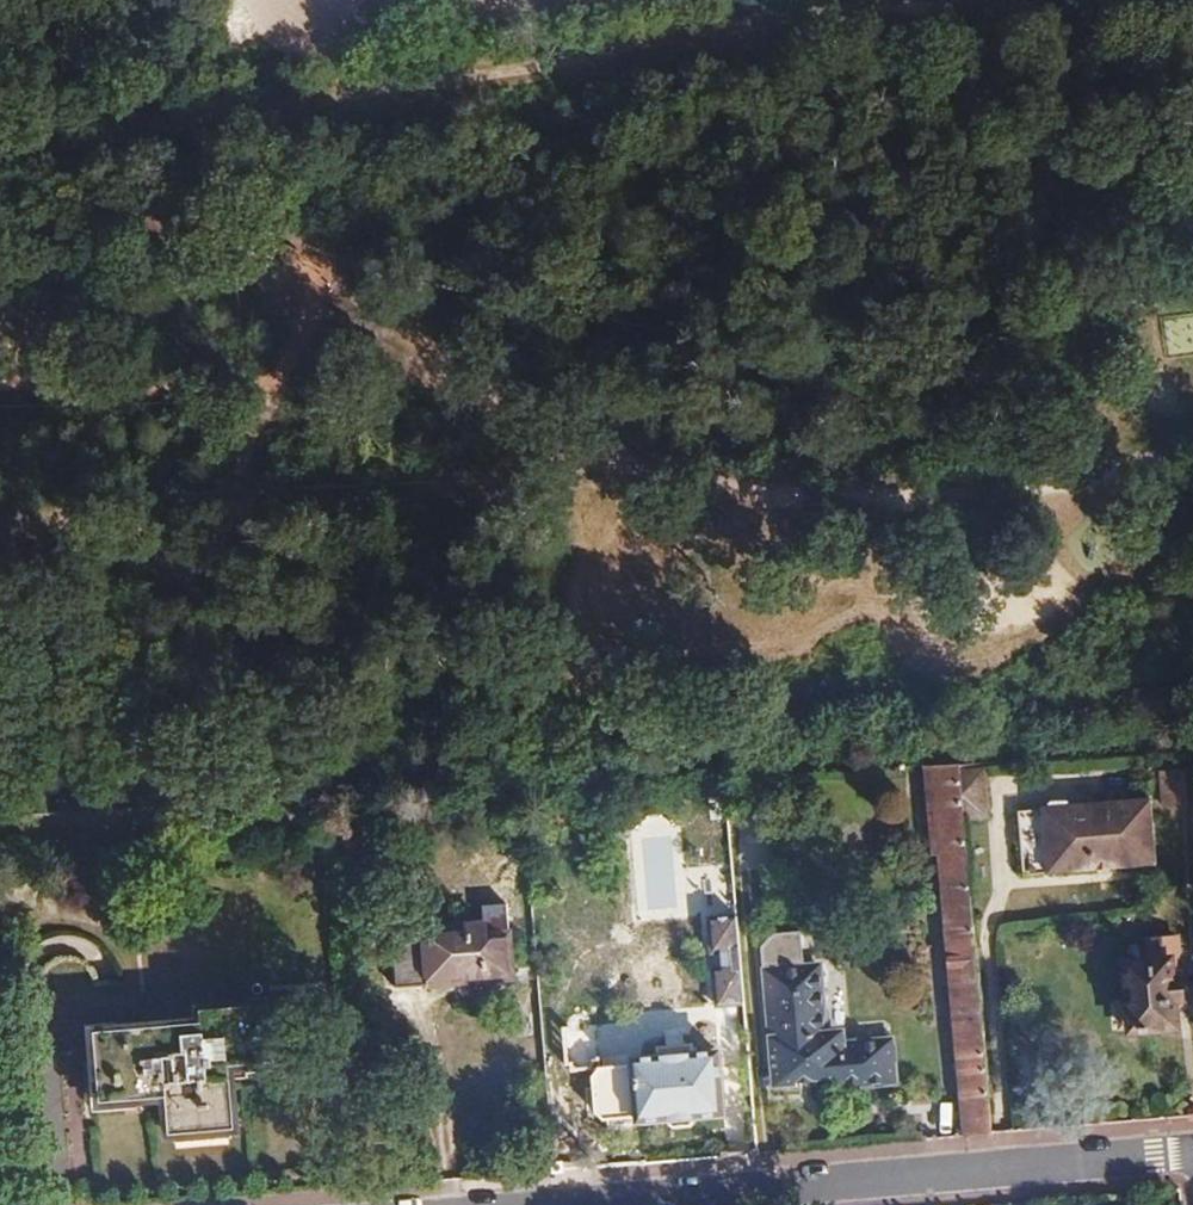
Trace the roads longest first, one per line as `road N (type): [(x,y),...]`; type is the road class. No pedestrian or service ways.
road 1 (residential): [(634,1204),(1192,1161)]

